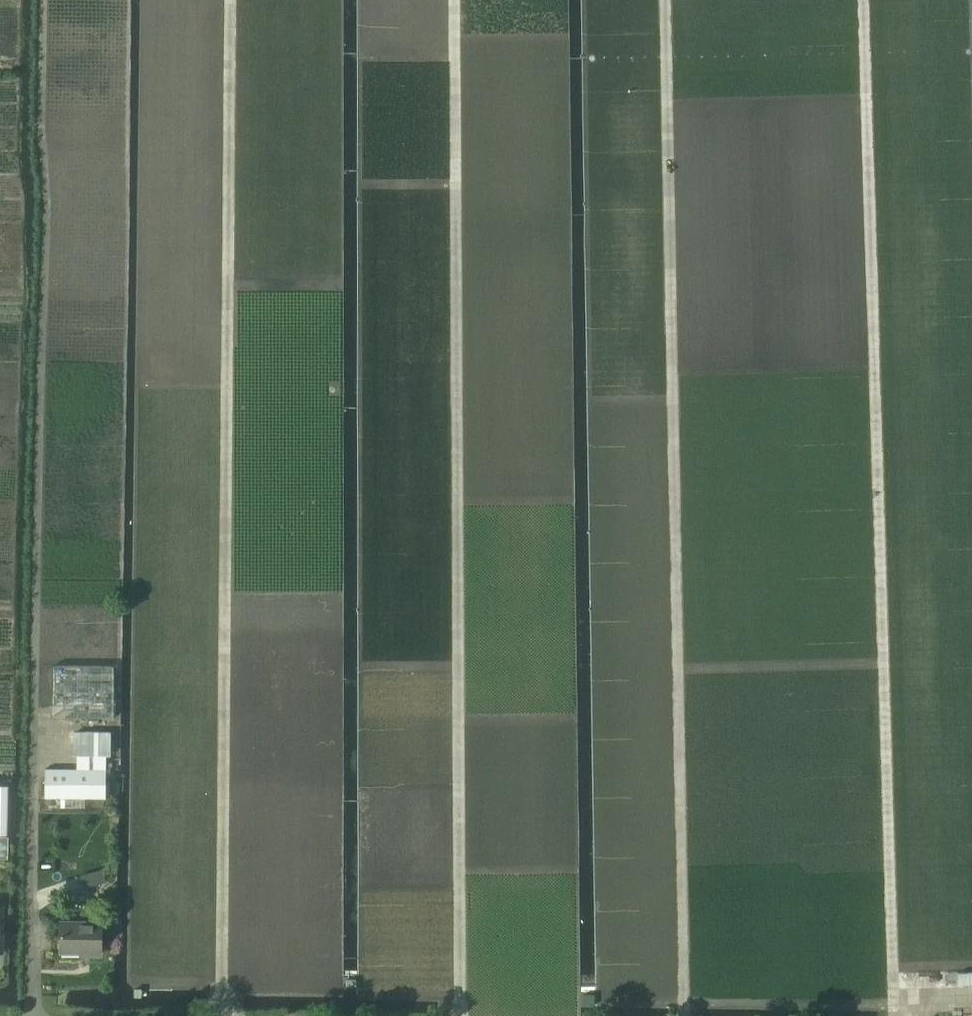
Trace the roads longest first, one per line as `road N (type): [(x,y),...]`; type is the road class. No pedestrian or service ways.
road 1 (track): [(863,0),(894,1015)]
road 2 (track): [(683,1015),(664,0)]
road 3 (track): [(230,0),(221,1015)]
road 4 (track): [(454,0),(459,1015)]

